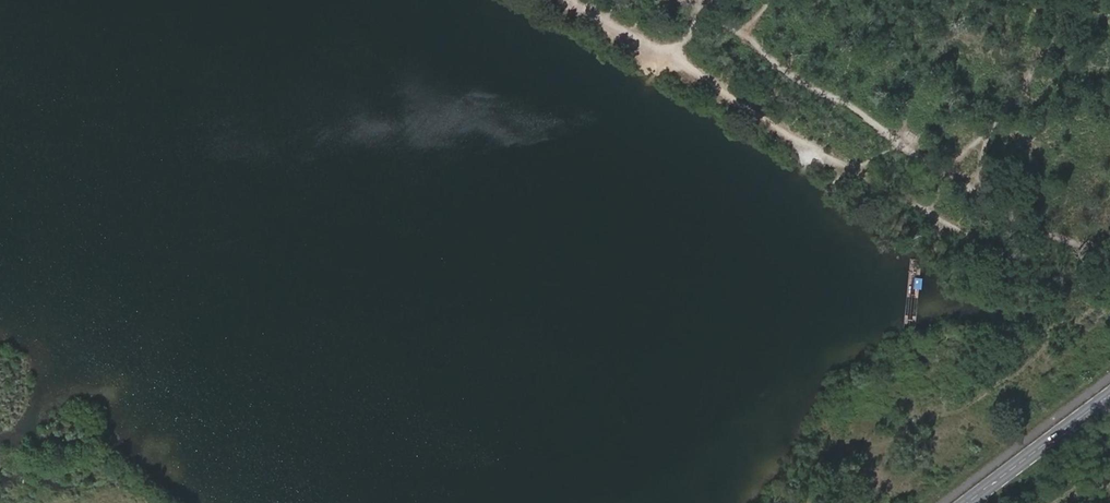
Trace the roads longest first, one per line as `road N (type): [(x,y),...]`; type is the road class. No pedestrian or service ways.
road 1 (secondary): [(967,502),(1109,395)]

